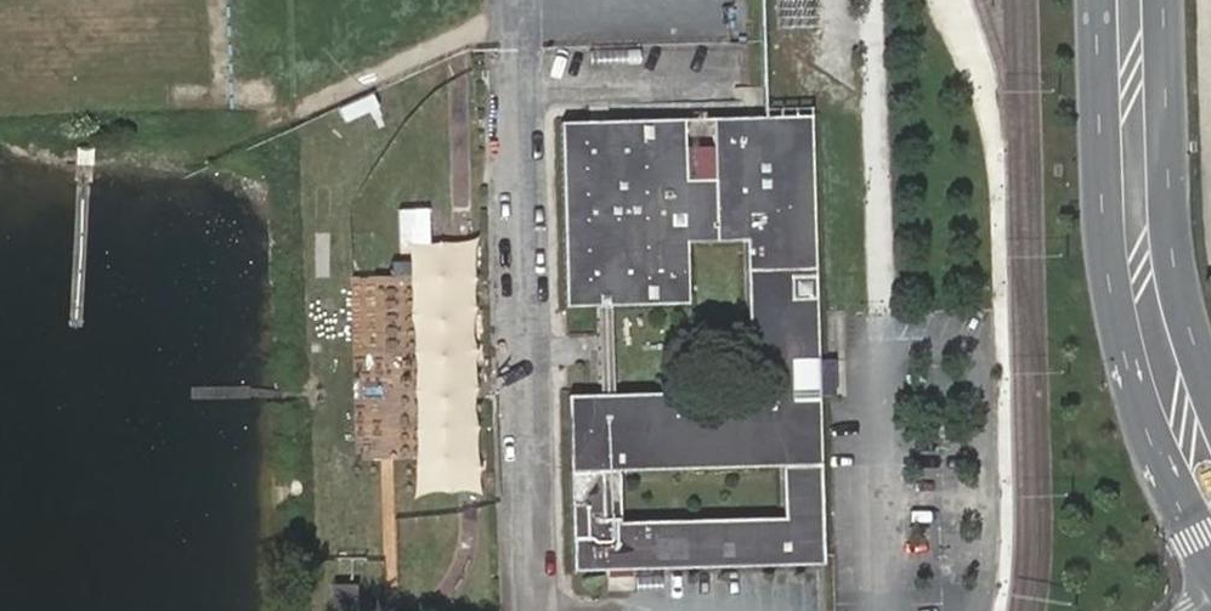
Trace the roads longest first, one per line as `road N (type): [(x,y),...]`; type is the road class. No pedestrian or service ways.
road 1 (secondary): [(1097,0),(1102,211),(1117,327),(1146,429),(1210,570)]
road 2 (secondary): [(1210,390),(1172,253),(1163,0)]

